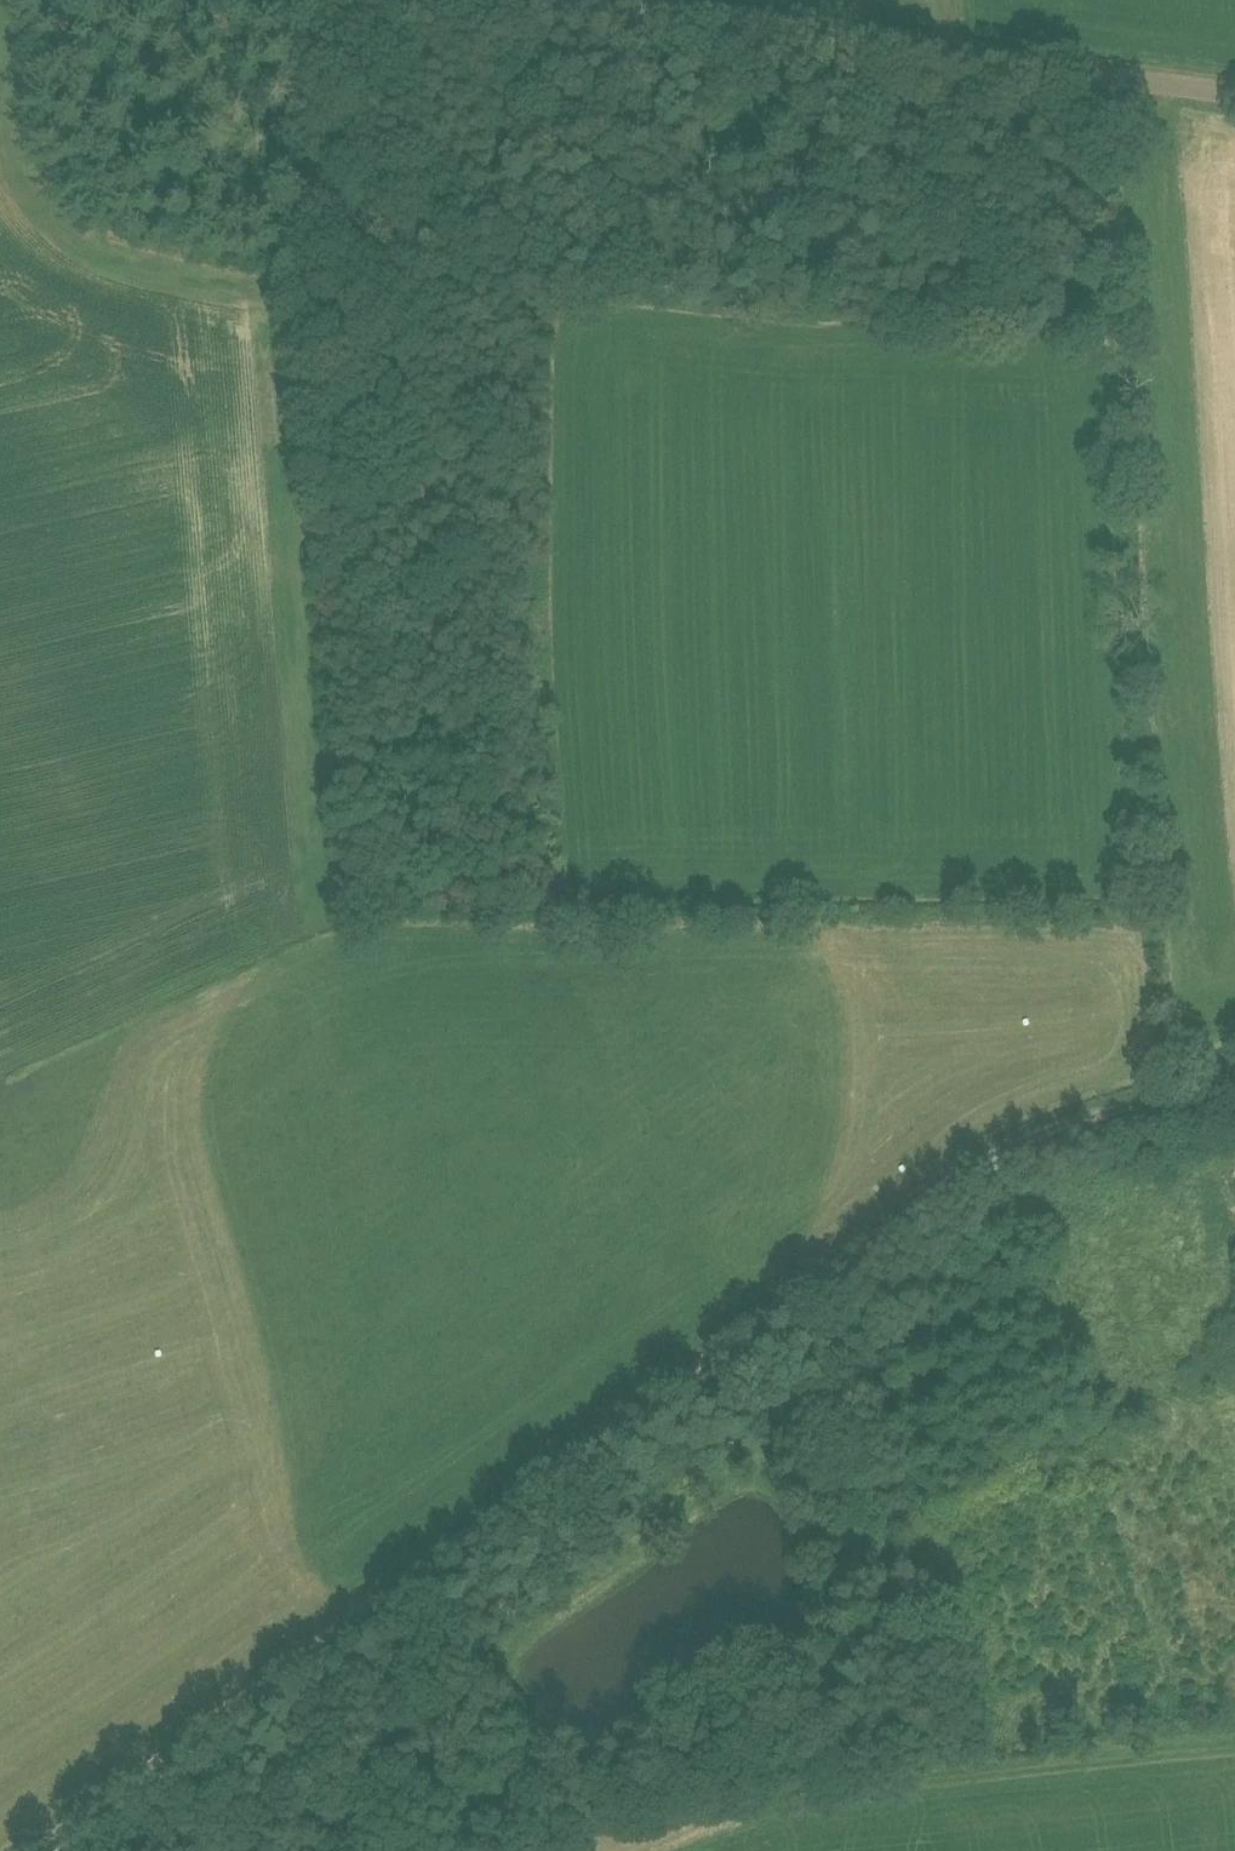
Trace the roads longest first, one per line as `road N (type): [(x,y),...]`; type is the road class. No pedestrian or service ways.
road 1 (track): [(32,1850),(957,1175),(1020,1138),(1234,1078)]
road 2 (track): [(1234,97),(526,0)]

